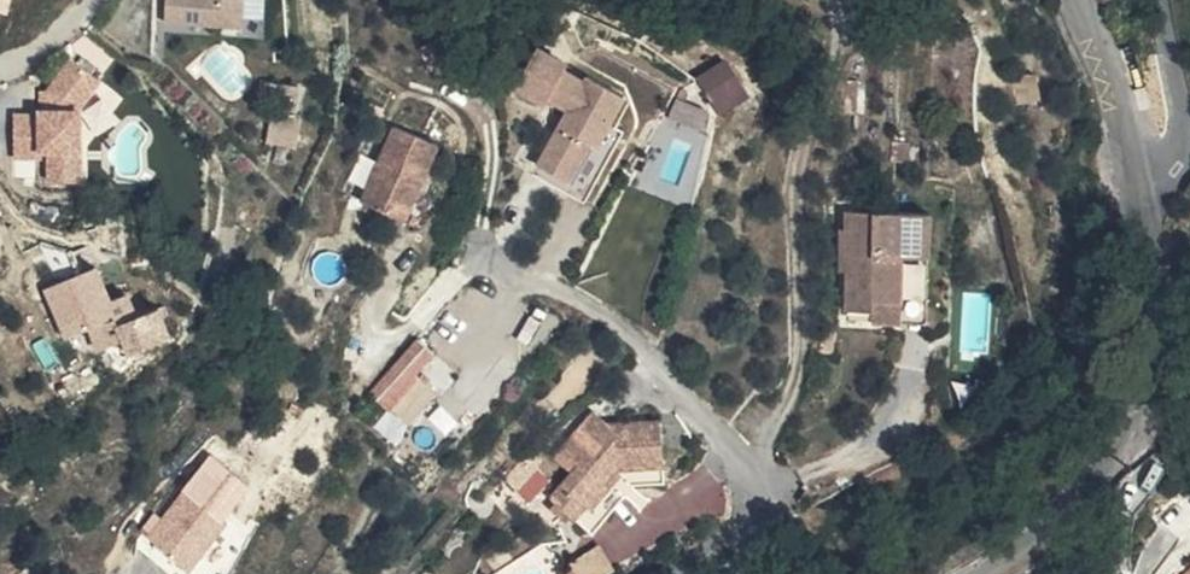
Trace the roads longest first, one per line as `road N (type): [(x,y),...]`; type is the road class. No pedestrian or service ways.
road 1 (tertiary): [(1135,170),(1145,358),(1131,417),(1050,516),(973,573)]
road 2 (residential): [(1135,170),(1165,159),(1178,130),(1158,0)]
road 3 (tertiary): [(1075,0),(1121,104),(1135,170)]

